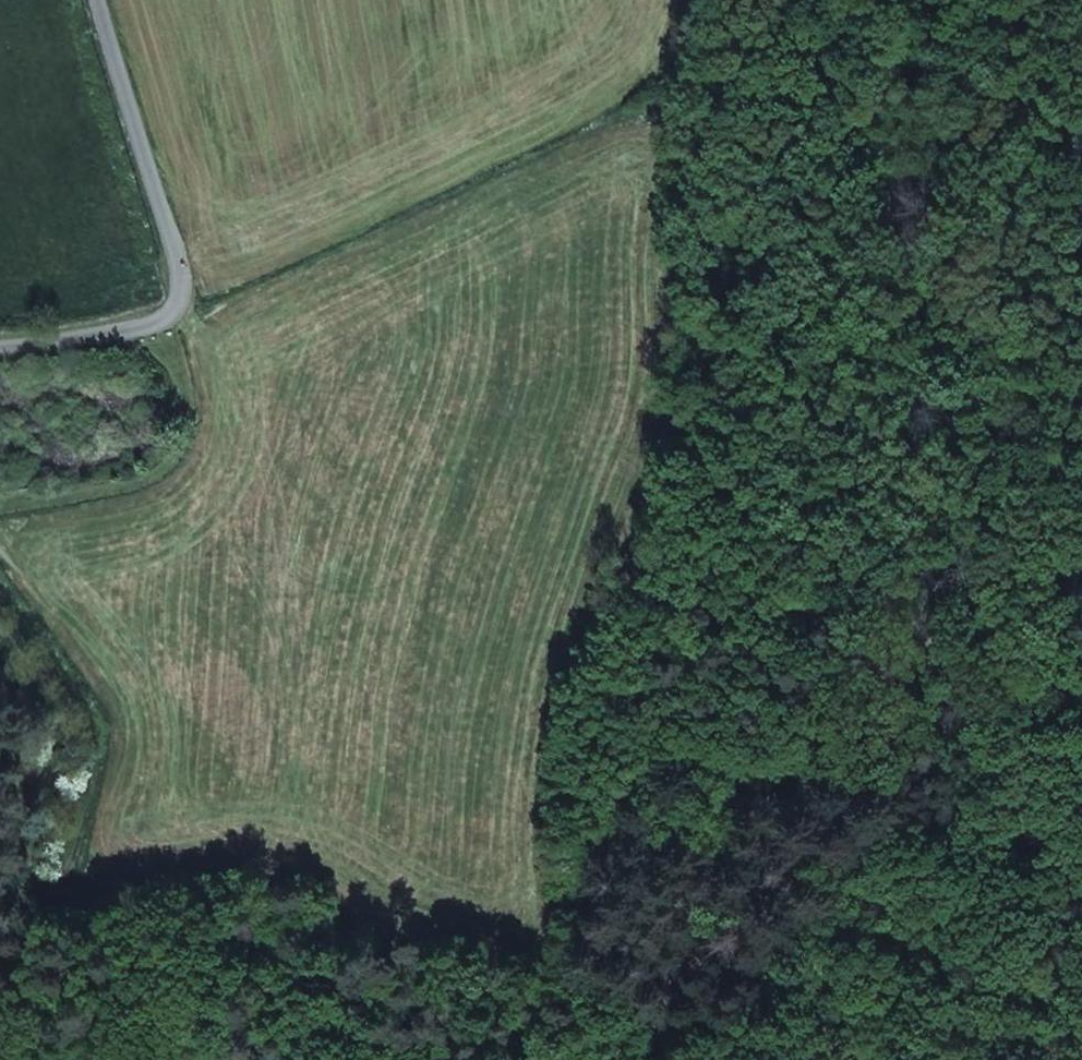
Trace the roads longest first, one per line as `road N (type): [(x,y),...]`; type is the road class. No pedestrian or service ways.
road 1 (unclassified): [(105,0),(189,285),(187,307),(165,327),(0,350)]

